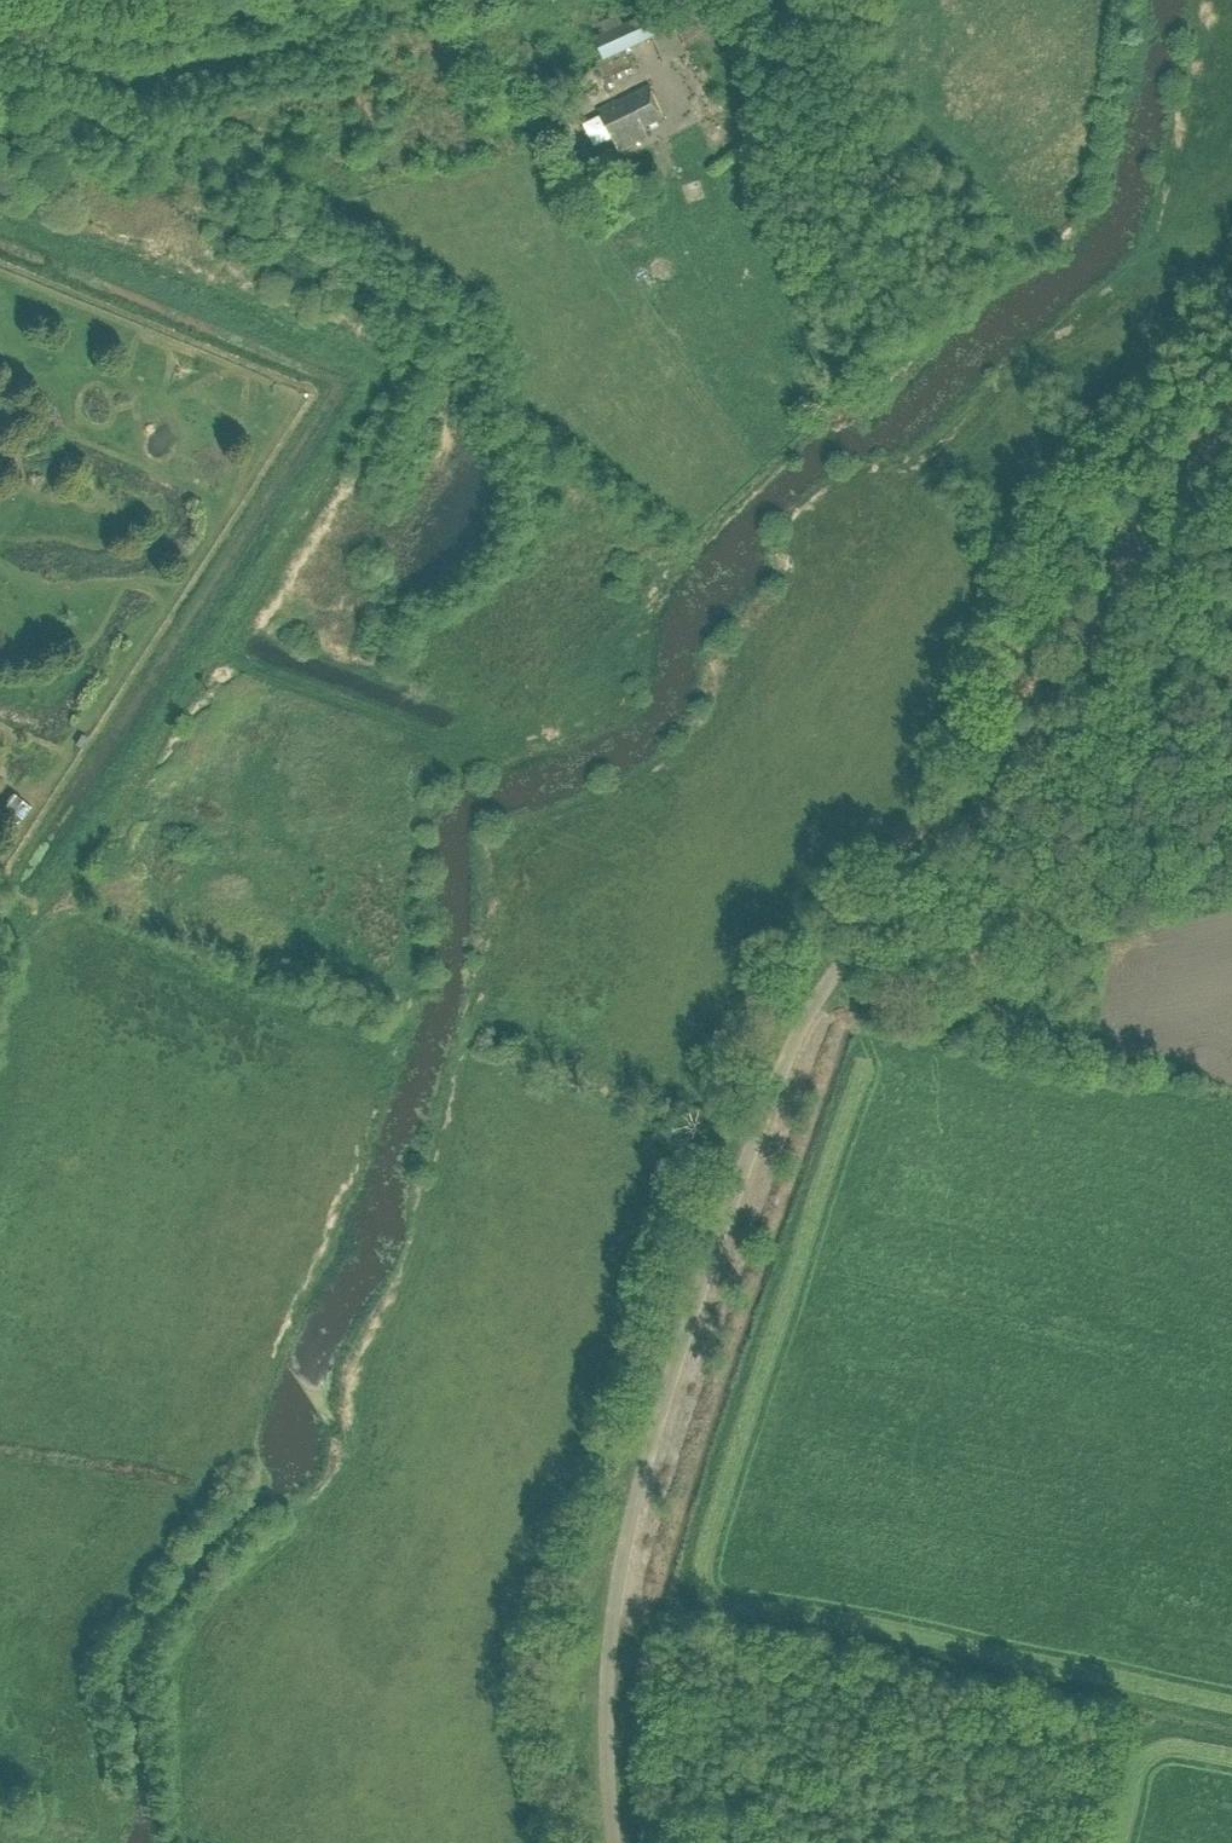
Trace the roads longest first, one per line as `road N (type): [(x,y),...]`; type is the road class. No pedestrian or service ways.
road 1 (unclassified): [(616,1842),(608,1680),(624,1543),(706,1271),(778,1080),(829,978),(1006,782),(1178,484),(1231,421)]

